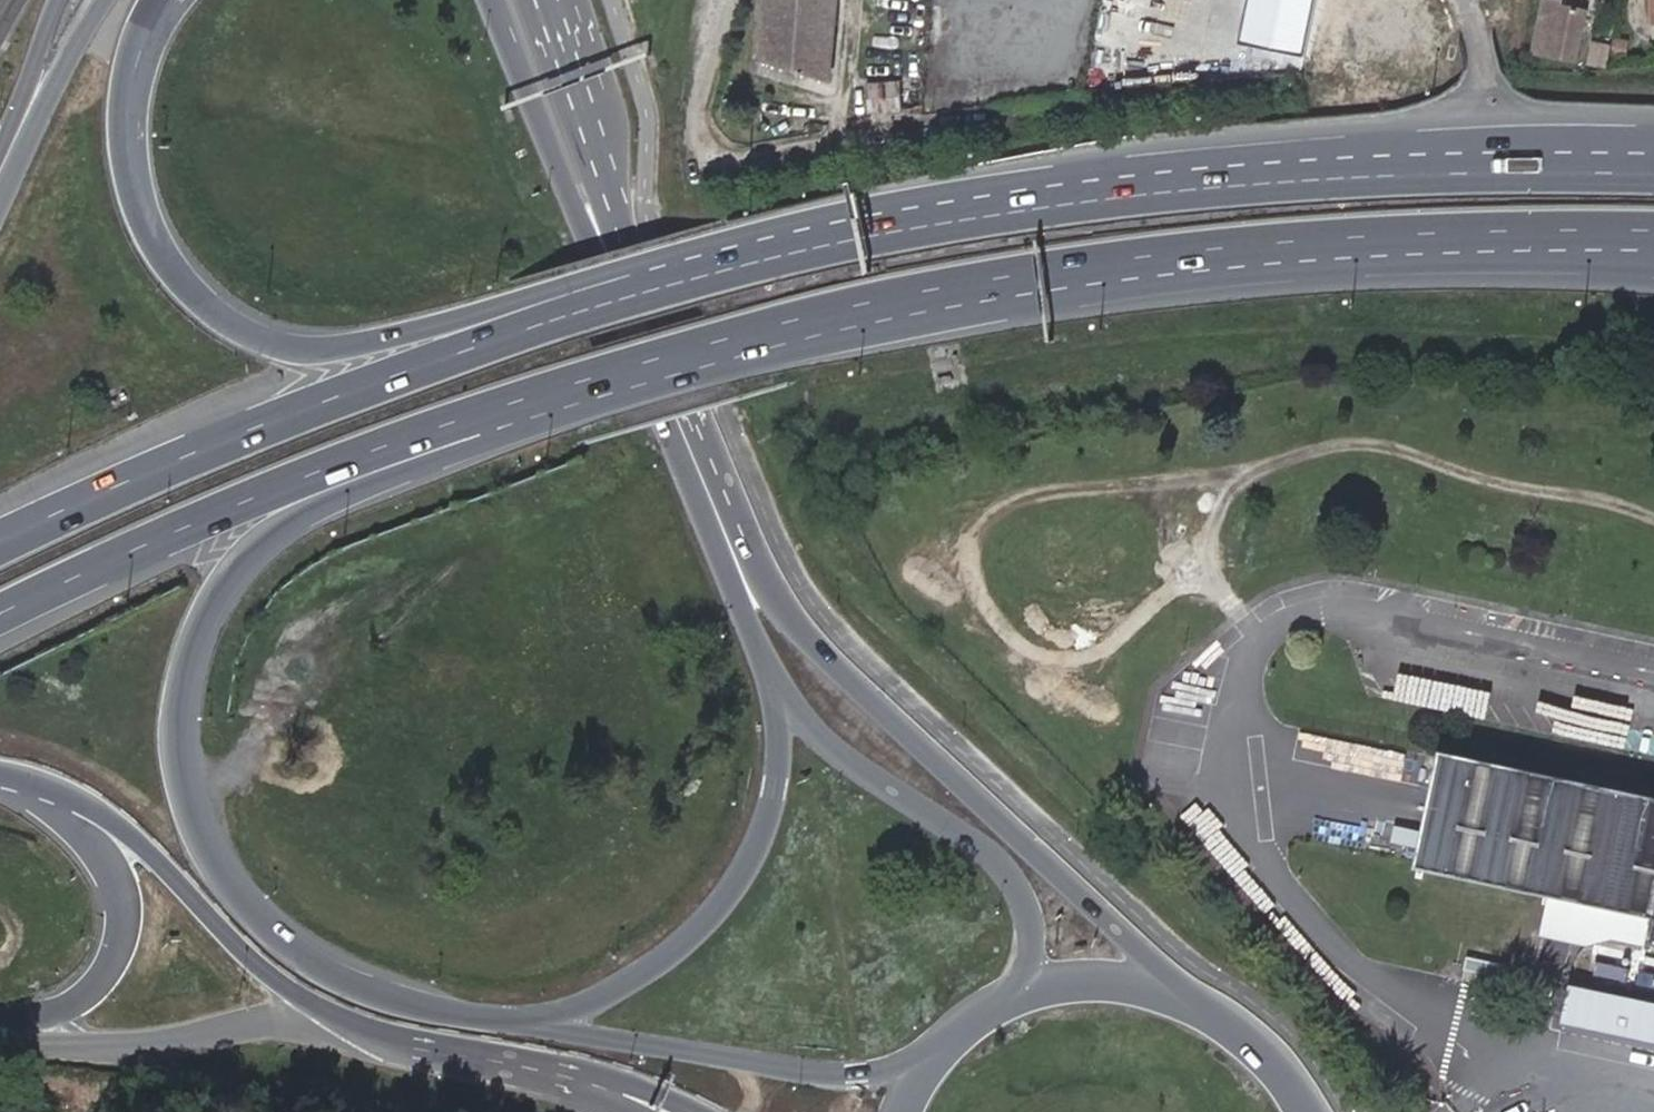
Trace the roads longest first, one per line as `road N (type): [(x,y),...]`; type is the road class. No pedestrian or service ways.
road 1 (motorway): [(475,1018),(381,998),(314,961),(249,911),(217,865),(183,755),(205,621),(252,556),(313,510),(548,421),(809,342),(877,306)]
road 2 (secondary): [(1198,1006),(810,647),(774,602),(697,428),(545,0)]
road 3 (motorway): [(860,232),(746,232),(360,347),(314,350),(252,333),(182,276),(142,206),(127,139),(132,67),(164,0)]
road 4 (motorway): [(0,612),(303,478),(541,393),(769,325),(877,306)]
road 5 (motorway): [(860,232),(437,359),(103,487),(0,536)]
road 6 (motorway): [(1653,165),(1308,171),(1033,201),(860,232)]
road 7 (motorway): [(877,306),(1312,247),(1653,245)]
road 8 (secondary): [(495,0),(769,681)]
road 9 (motorway): [(769,681),(780,787),(767,838),(725,901),(620,989),(552,1016),(475,1018)]
road 10 (motorway): [(937,1057),(857,1077),(475,1018)]
road 11 (motorway): [(4,773),(80,797),(132,831),(220,925),(297,991),(373,1029)]
road 12 (secondary): [(769,681),(855,766),(987,855),(1017,886),(1031,943),(1012,997)]
road 13 (motorway): [(4,773),(110,865),(123,898),(122,931),(102,979),(80,1003),(0,1023)]
road 14 (unclassified): [(0,1046),(118,1047),(258,1023),(373,1029)]
road 15 (secondary): [(373,1029),(536,1058),(695,1111)]
road 16 (unclassified): [(373,1029),(634,1111)]
road 17 (motorway): [(100,0),(0,204)]
road 18 (secondary): [(1198,1006),(1102,981),(1012,997)]
road 19 (motorway): [(58,0),(0,144)]
road 20 (secondary): [(1309,1111),(1242,1036),(1198,1006)]

